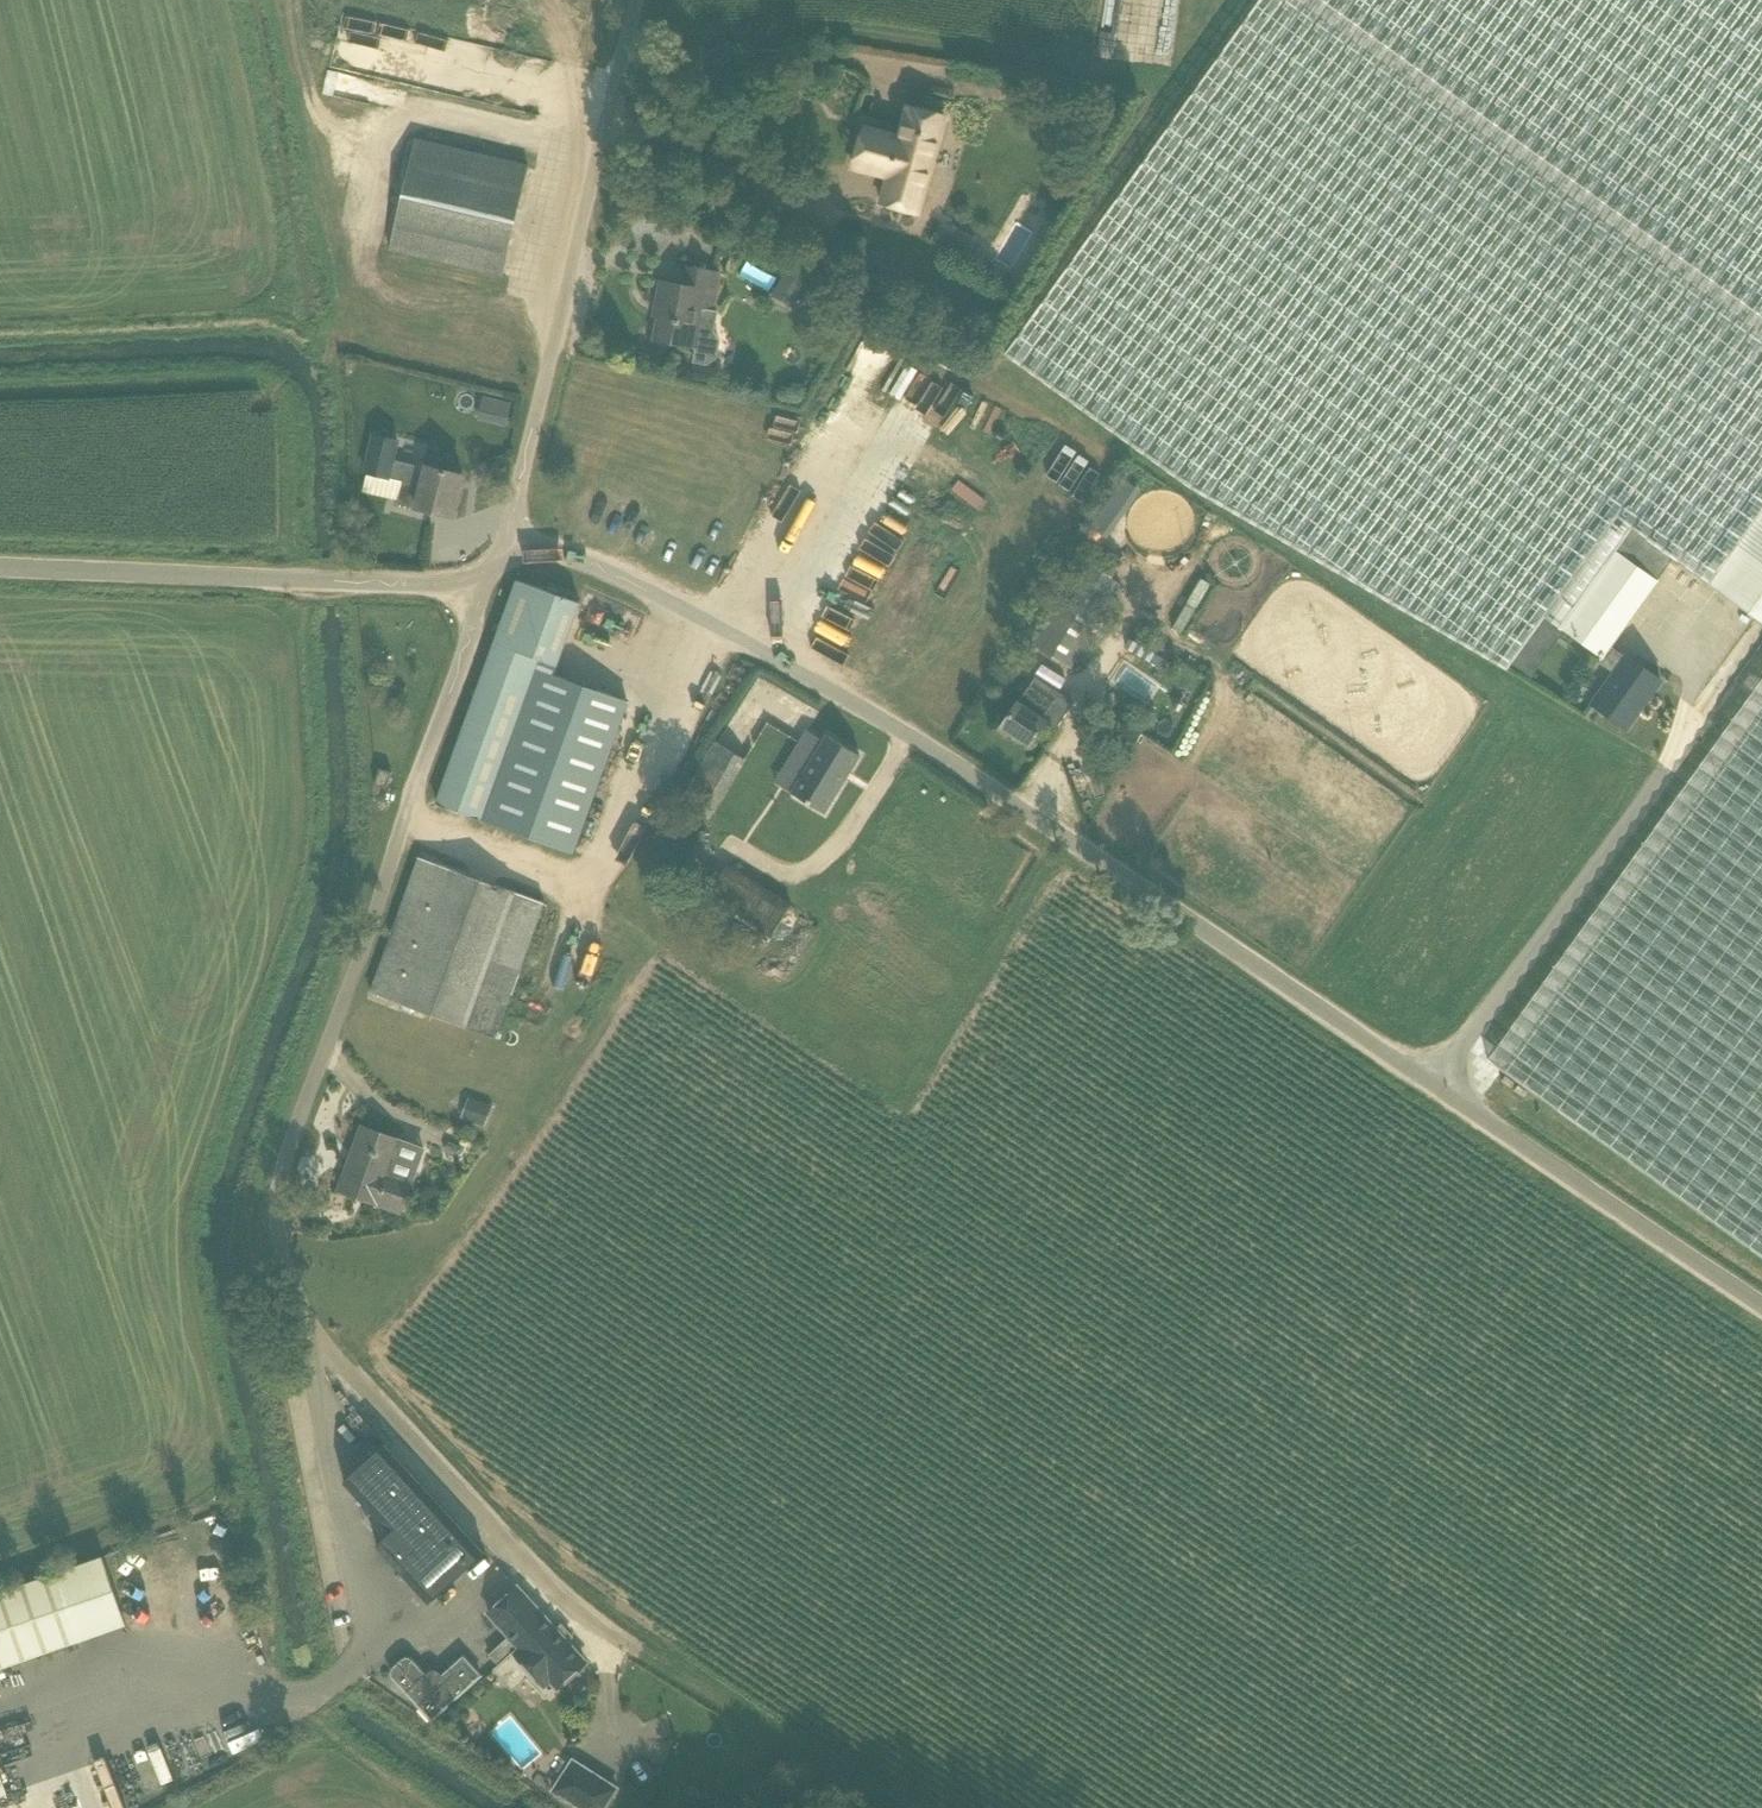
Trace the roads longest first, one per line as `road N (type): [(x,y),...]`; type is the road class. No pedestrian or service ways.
road 1 (unclassified): [(1761,1301),(854,695),(596,562),(550,552),(498,565)]
road 2 (unclassified): [(647,1656),(589,1620),(505,1546),(317,1336),(286,1260),(282,1202),(292,1154),(498,565)]
road 3 (unclassified): [(498,565),(640,0)]
road 4 (unclassified): [(498,565),(450,588),(0,565)]
road 5 (track): [(902,1807),(647,1656)]
road 6 (track): [(310,1694),(349,1747),(454,1807)]

